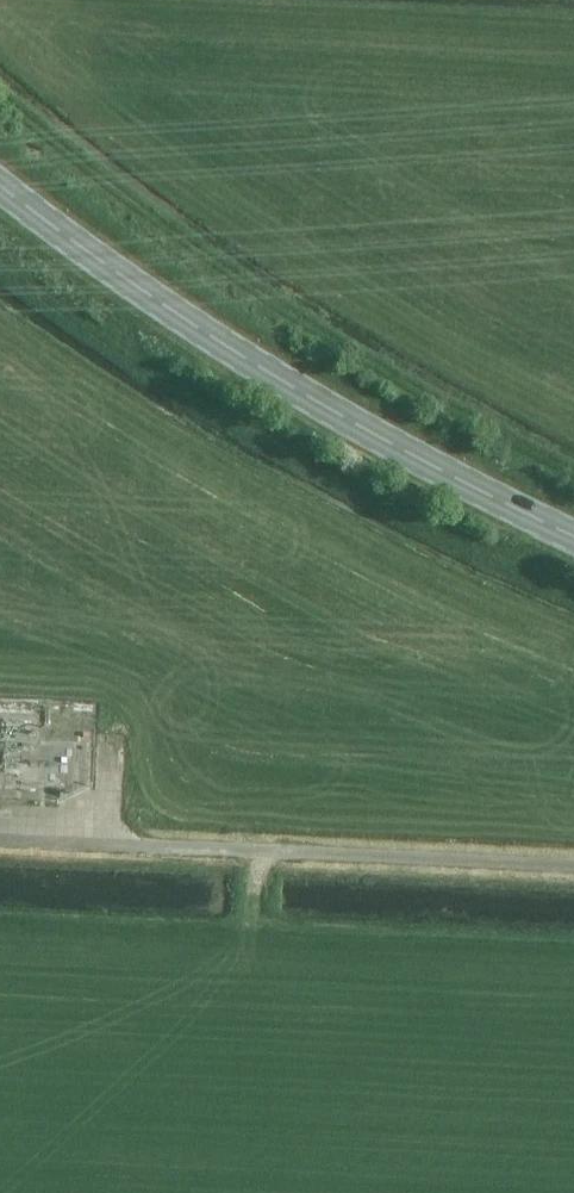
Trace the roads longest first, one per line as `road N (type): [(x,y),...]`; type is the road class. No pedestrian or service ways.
road 1 (primary): [(573,535),(280,380),(0,185)]
road 2 (unclassified): [(573,882),(0,860)]

